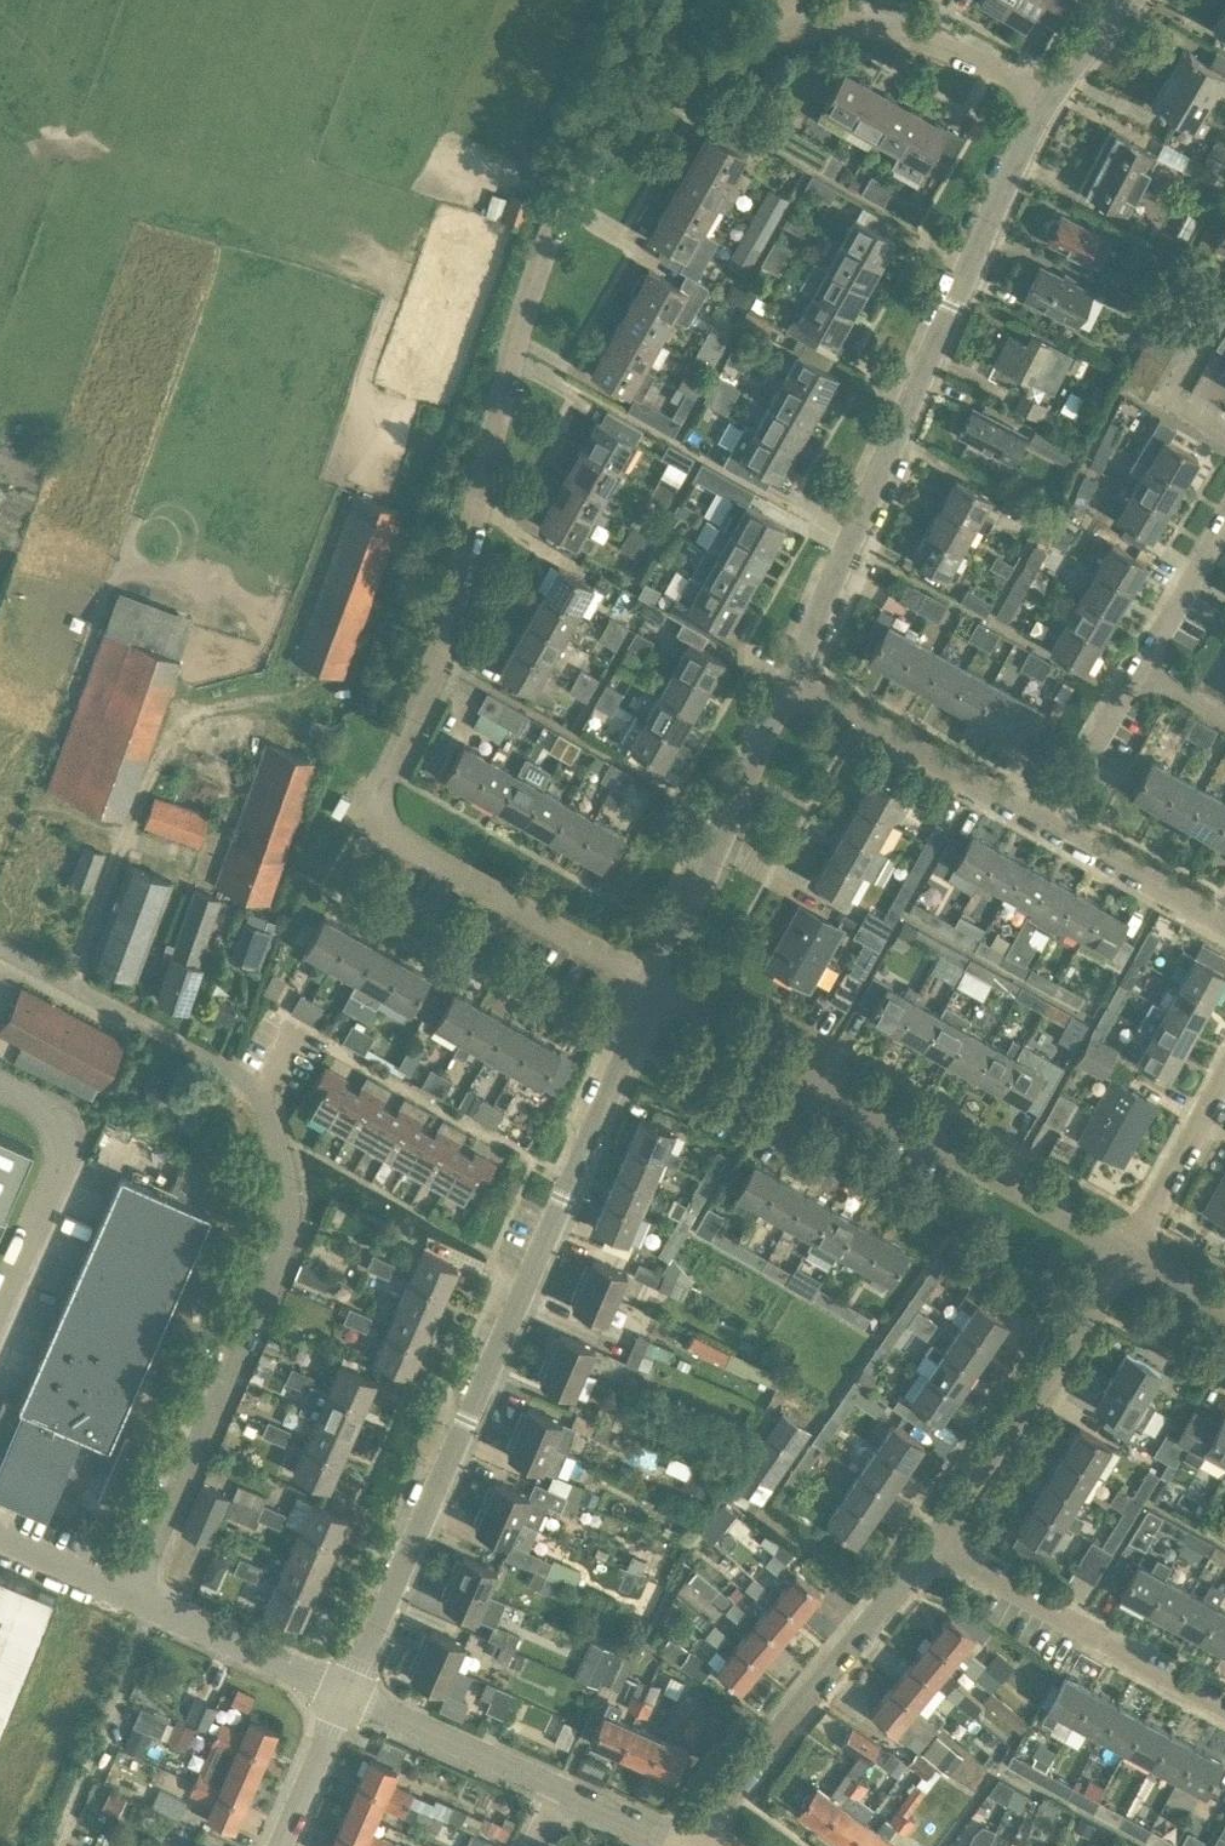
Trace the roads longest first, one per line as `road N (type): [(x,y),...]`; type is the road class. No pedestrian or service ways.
road 1 (residential): [(650,987),(369,824),(437,660),(541,265),(580,187),(636,108),(724,52),(794,27)]
road 2 (unclassified): [(131,1598),(289,1225),(290,1176),(280,1136),(256,1093),(0,946)]
road 3 (residential): [(345,1695),(650,987)]
road 4 (residential): [(790,680),(1048,98)]
road 5 (residential): [(1126,1246),(650,987)]
road 6 (residential): [(692,1845),(345,1695)]
road 7 (residential): [(702,1845),(771,1739),(936,1550)]
road 8 (residential): [(936,1550),(1126,1246)]
road 9 (residential): [(1044,825),(1224,526)]
road 10 (residential): [(650,987),(790,680)]
road 11 (residential): [(1224,1707),(936,1550)]
road 12 (residential): [(1044,825),(790,680)]
road 13 (residential): [(1048,98),(930,41),(856,21),(794,27)]
road 14 (unclassified): [(0,1084),(40,1100),(65,1137),(0,1301)]
road 15 (unclassified): [(131,1598),(345,1695)]
road 16 (residential): [(1224,925),(1044,825)]
road 17 (residential): [(1126,1246),(1224,1074)]
road 18 (residential): [(279,1845),(345,1695)]
road 19 (unclassified): [(0,1540),(131,1598)]
road 20 (residential): [(1048,98),(1128,0)]

